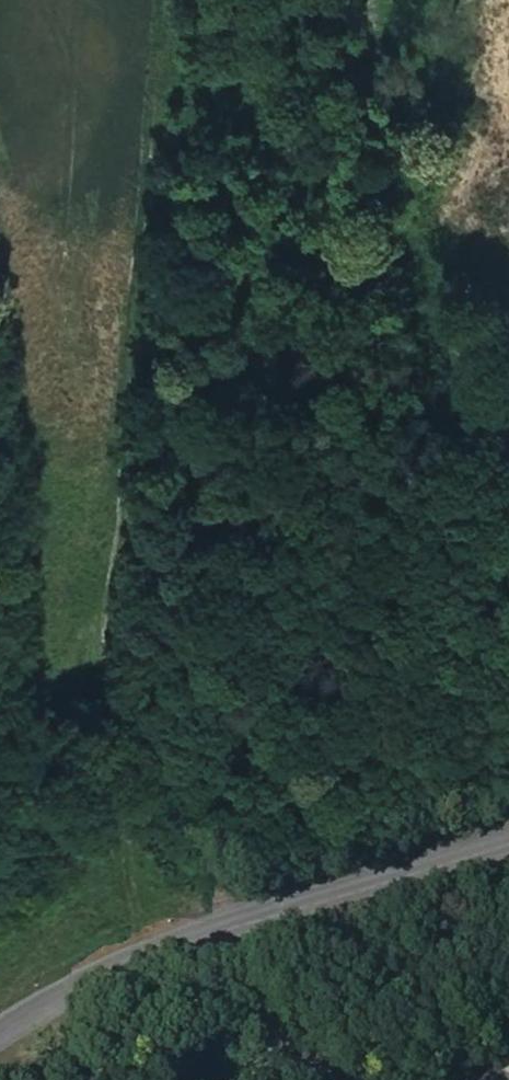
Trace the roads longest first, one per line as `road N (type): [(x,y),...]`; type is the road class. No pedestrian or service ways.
road 1 (secondary): [(508,831),(77,979),(0,1030)]
road 2 (track): [(218,927),(172,860),(143,834),(108,827),(40,859),(0,914)]

